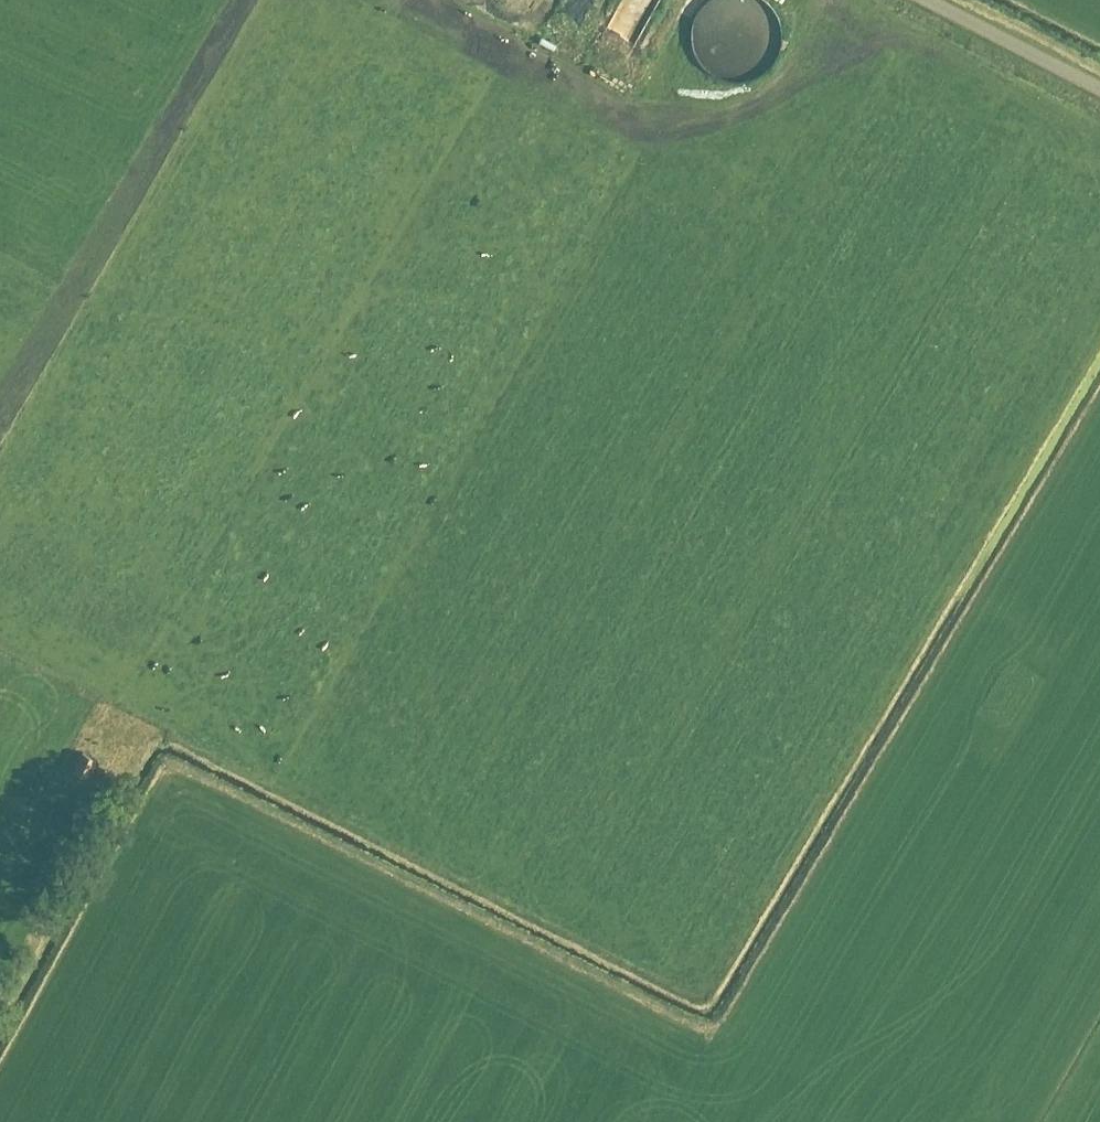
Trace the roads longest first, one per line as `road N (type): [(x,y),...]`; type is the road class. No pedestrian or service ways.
road 1 (unclassified): [(1099,91),(923,0)]

